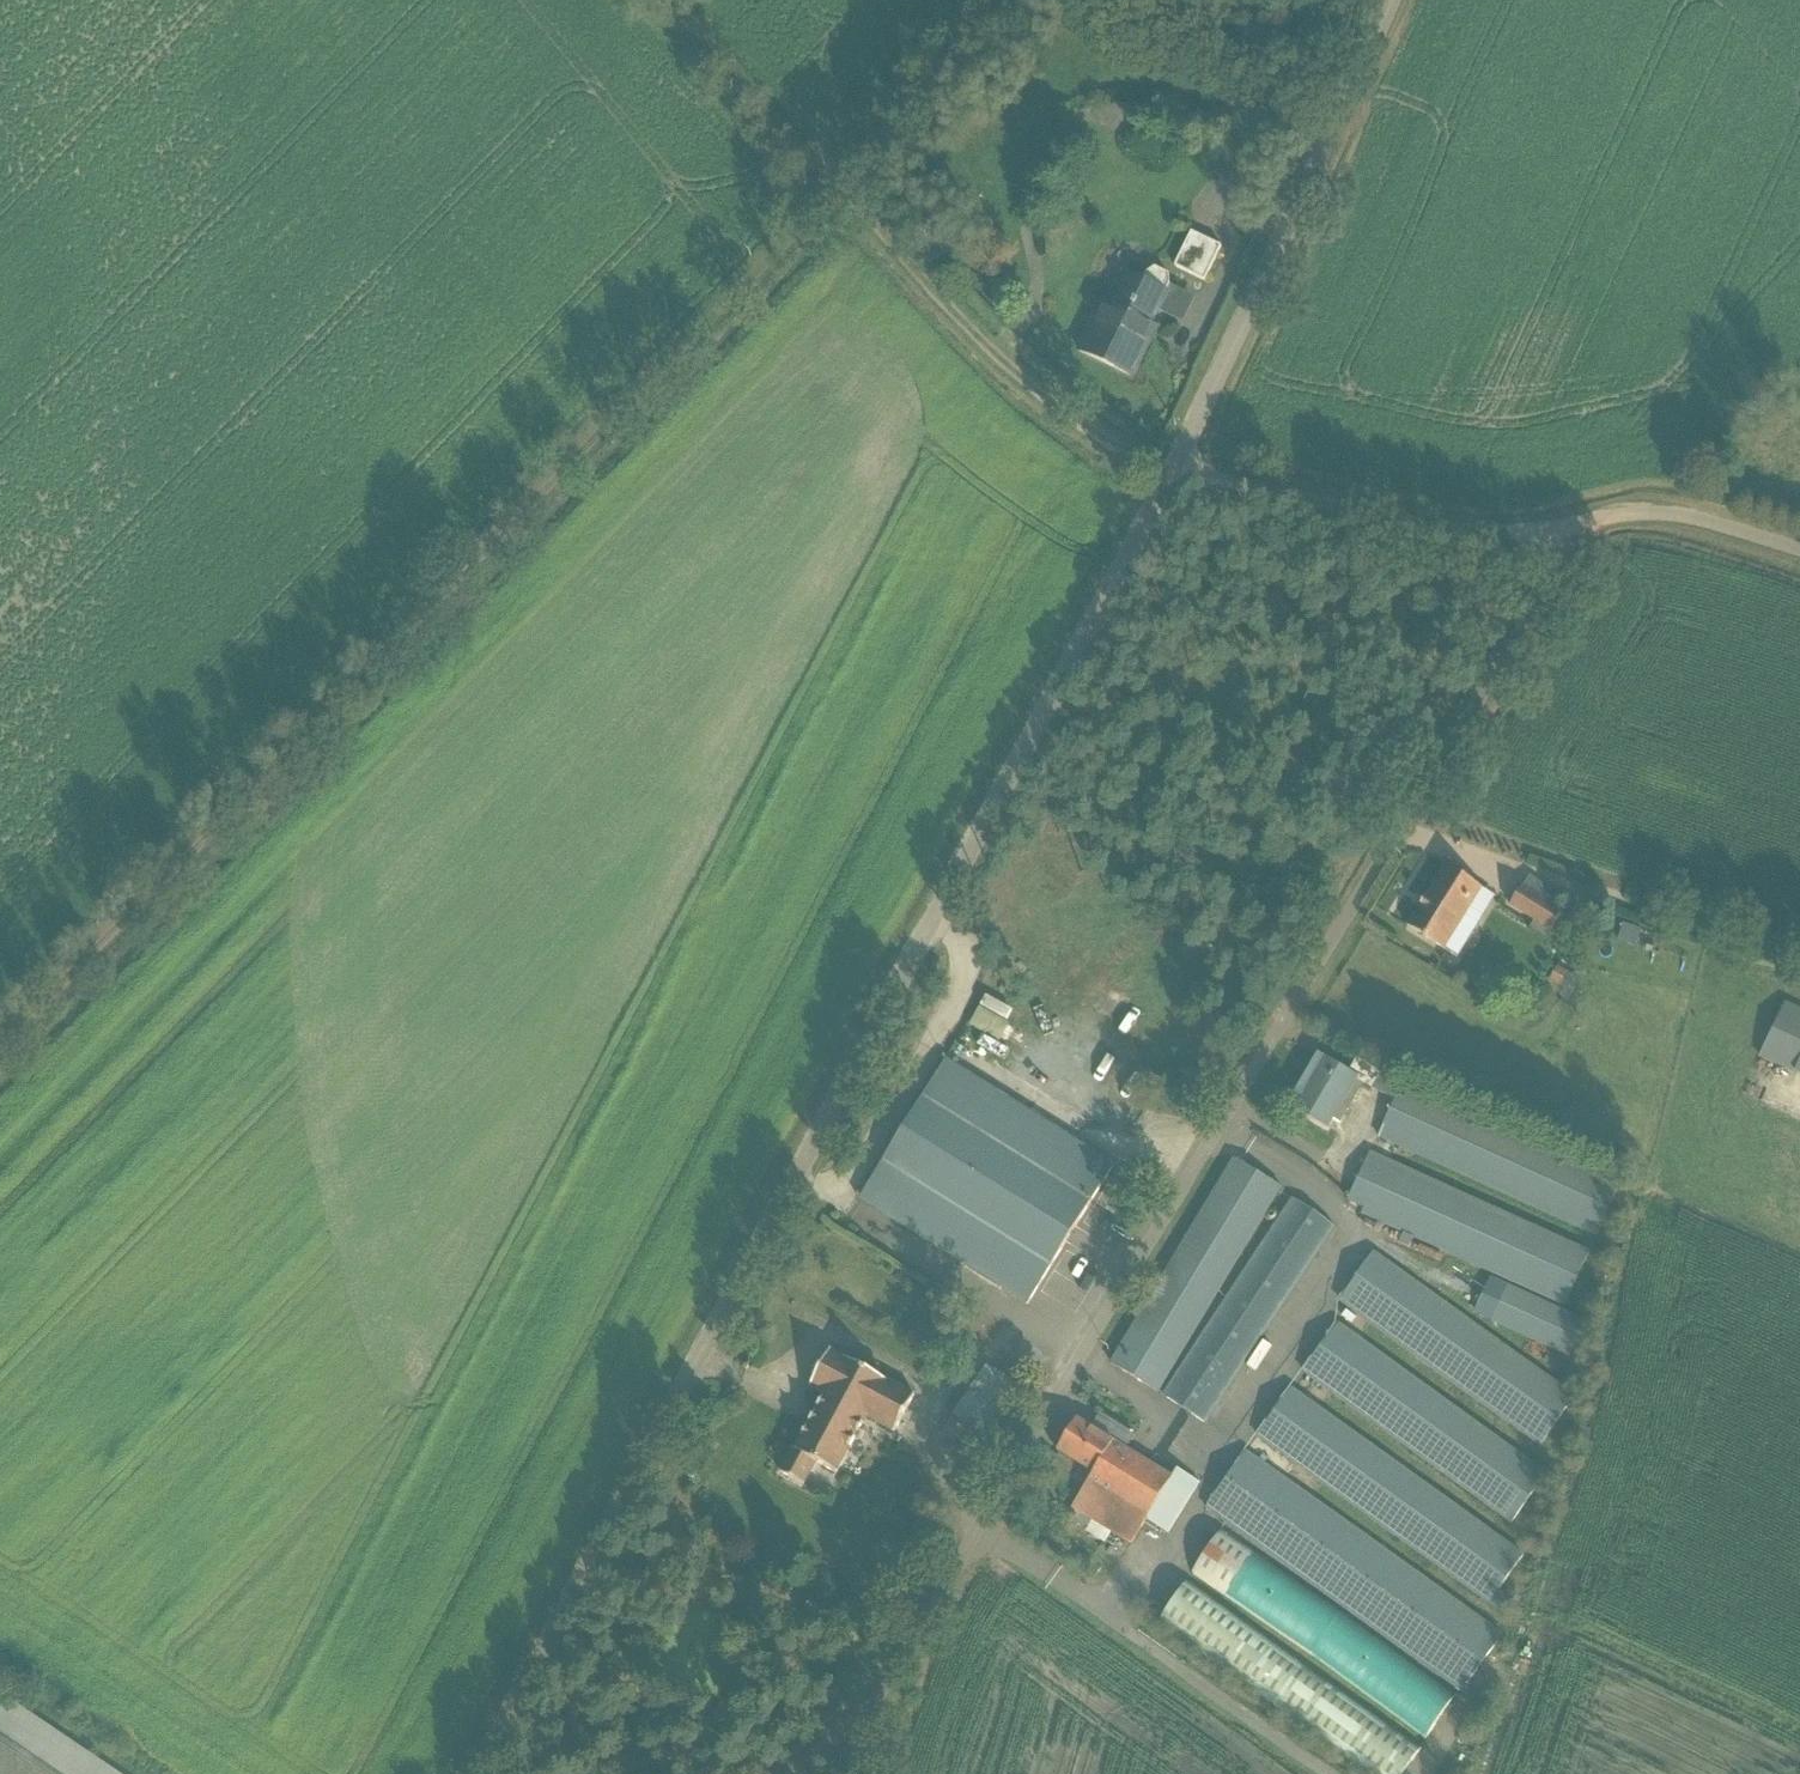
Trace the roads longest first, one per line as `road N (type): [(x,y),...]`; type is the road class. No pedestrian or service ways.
road 1 (unclassified): [(791,1773),(896,1676),(1065,1381),(1585,524)]
road 2 (unclassified): [(479,1773),(1171,473)]
road 3 (track): [(0,1047),(1019,0)]
road 4 (track): [(1171,473),(1109,444),(1049,401),(978,336),(910,270),(842,182),(777,133),(667,0)]
road 5 (unclassified): [(1171,473),(1387,0)]
road 6 (unclassified): [(1585,524),(1522,533),(1427,528),(1171,473)]
road 7 (unclassified): [(1585,524),(1668,513),(1799,551)]

